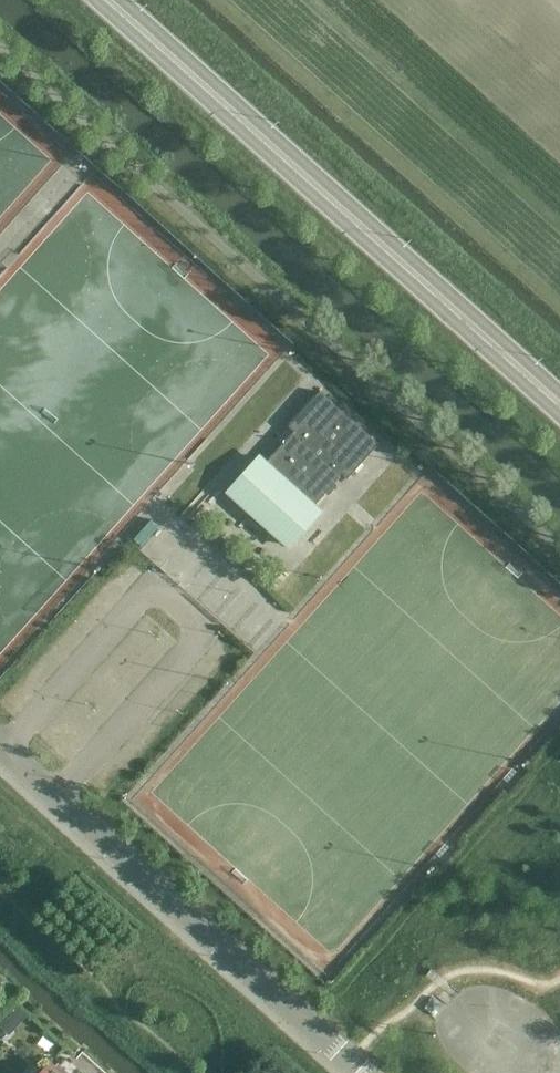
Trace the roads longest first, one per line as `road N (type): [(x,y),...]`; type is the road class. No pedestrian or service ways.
road 1 (secondary): [(559,405),(109,0)]
road 2 (unclassified): [(364,1072),(0,746)]

